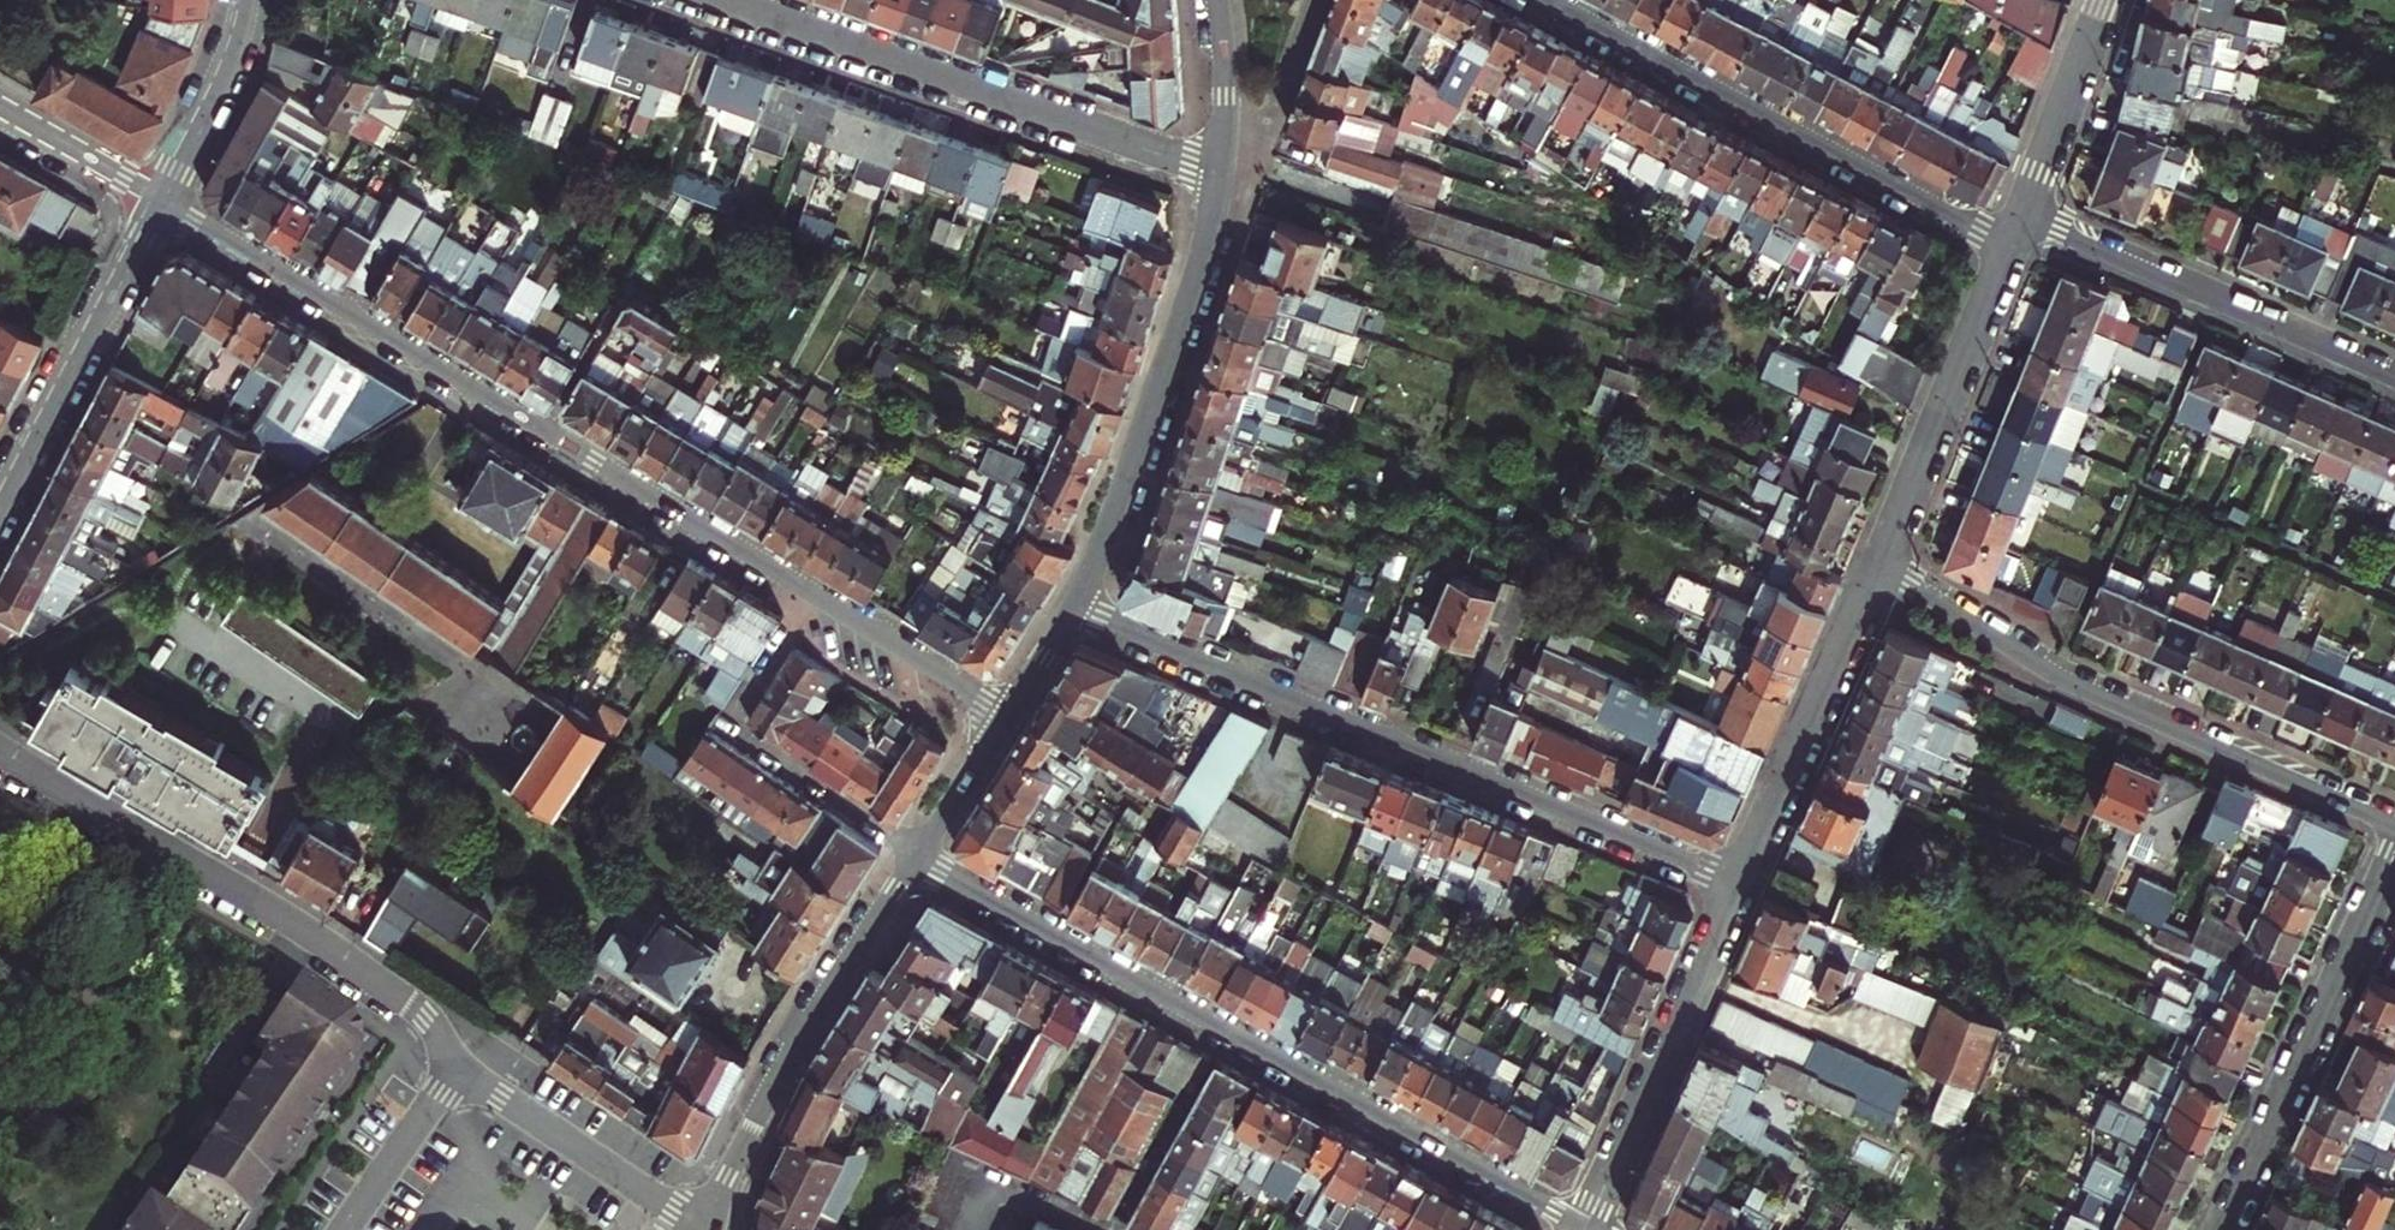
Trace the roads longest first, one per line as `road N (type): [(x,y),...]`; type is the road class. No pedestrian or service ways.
road 1 (residential): [(158,195),(1009,712)]
road 2 (residential): [(918,852),(1207,1025),(1584,1228)]
road 3 (residential): [(1740,883),(1072,605)]
road 4 (residential): [(2394,824),(2052,673),(1881,564)]
road 5 (residential): [(0,757),(311,935),(428,1020),(456,1070)]
road 6 (residential): [(725,0),(1220,177)]
road 7 (residential): [(2012,249),(1551,0)]
road 8 (tertiary): [(1220,177),(1198,273),(1119,507),(1072,605)]
road 9 (tertiary): [(918,852),(793,1047),(743,1142),(715,1229)]
road 10 (residential): [(2221,1229),(2394,859)]
road 11 (residential): [(2025,217),(2394,378)]
road 12 (residential): [(1584,1228),(1740,883)]
road 13 (residential): [(1740,883),(1881,564)]
road 14 (residential): [(1881,564),(2012,249)]
road 15 (residential): [(0,494),(158,195)]
road 16 (residential): [(456,1070),(698,1229)]
road 17 (residential): [(2025,217),(2103,0)]
road 18 (residential): [(158,195),(224,60),(240,0)]
road 19 (residential): [(344,1229),(456,1070)]
road 20 (residential): [(158,195),(0,105)]
road 21 (tertiary): [(1218,0),(1228,94),(1220,177)]
road 22 (tertiary): [(1009,712),(918,852)]
road 23 (tertiary): [(1072,605),(1009,712)]

